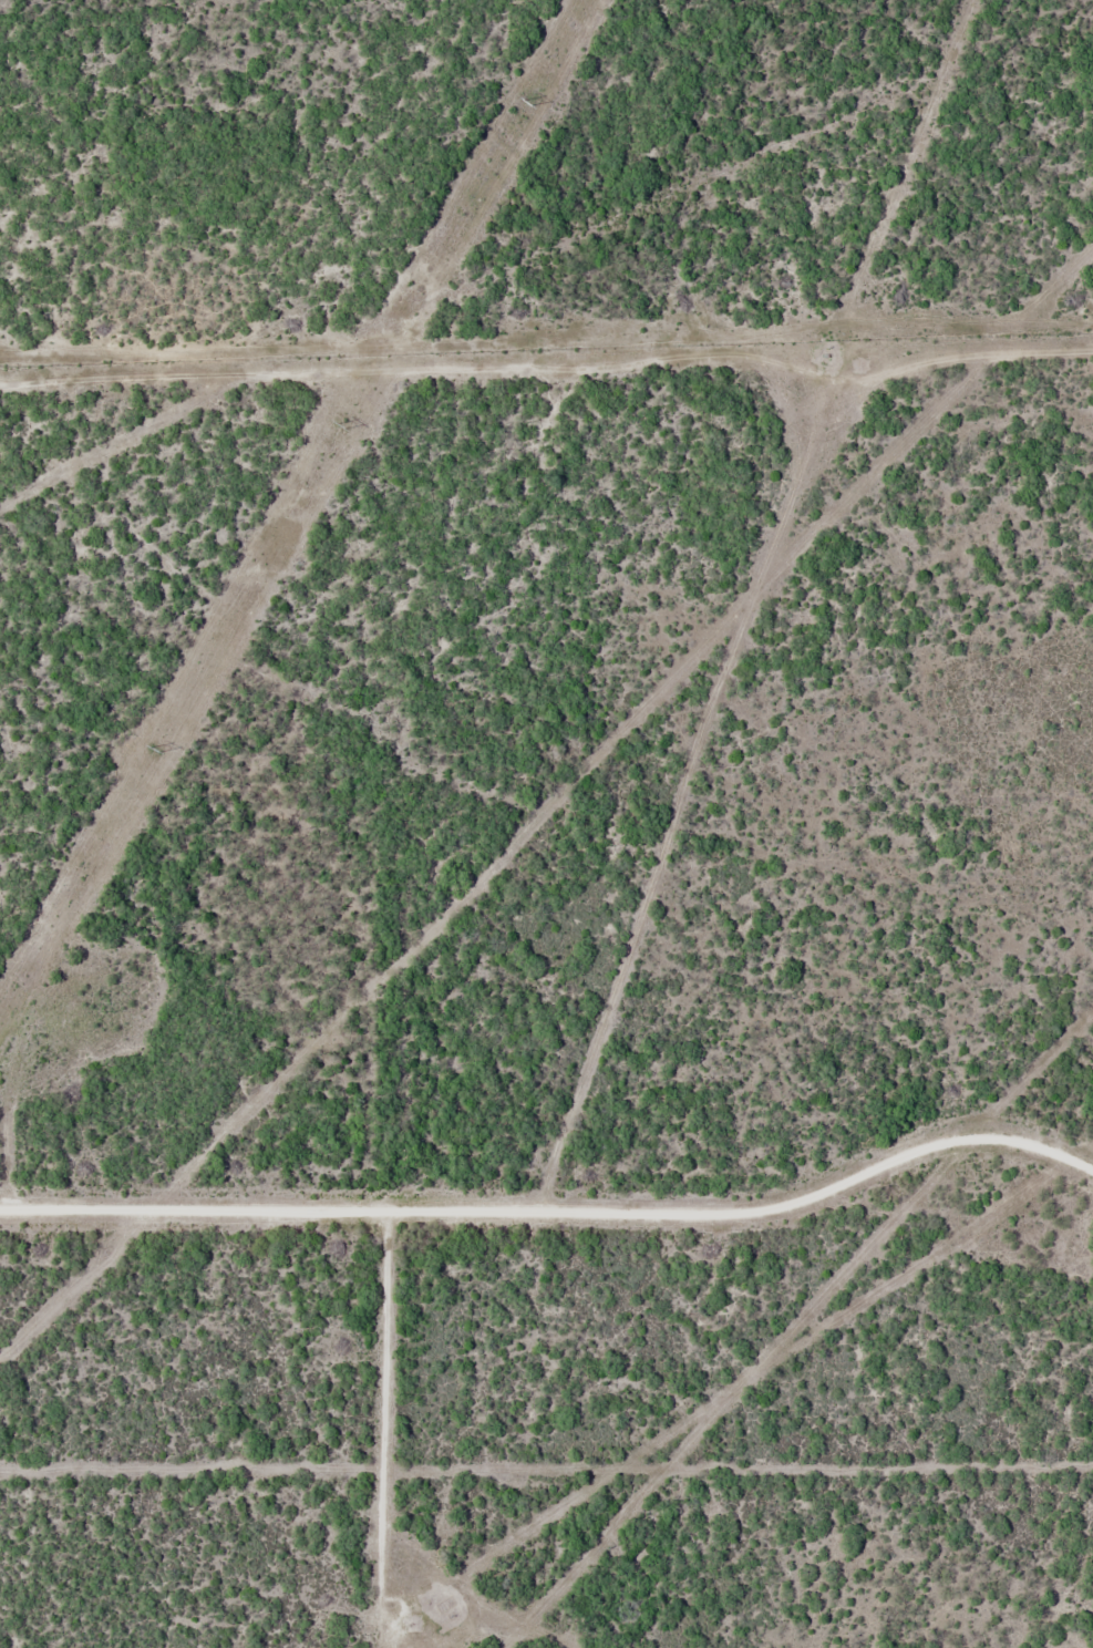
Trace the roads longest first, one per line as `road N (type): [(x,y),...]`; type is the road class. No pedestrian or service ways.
road 1 (residential): [(1092,1151),(978,1136),(781,1170),(0,1177)]
road 2 (residential): [(371,1173),(380,1576)]

